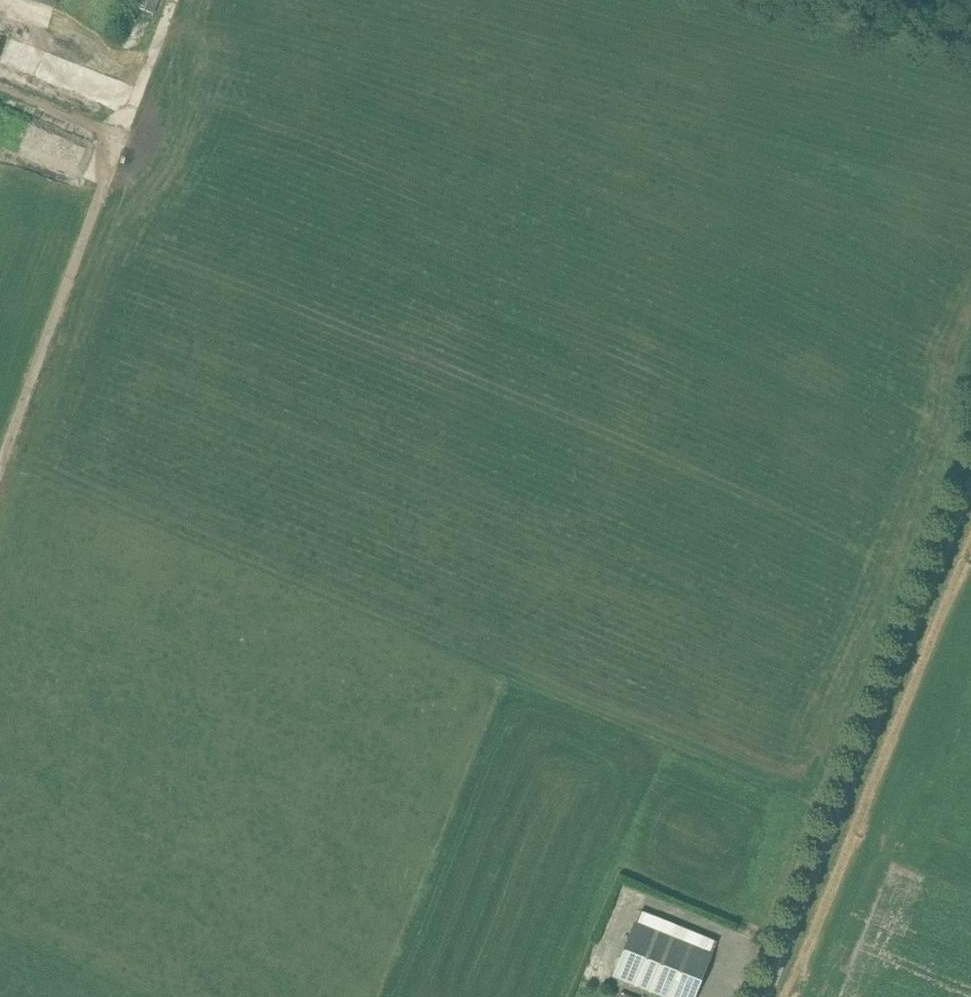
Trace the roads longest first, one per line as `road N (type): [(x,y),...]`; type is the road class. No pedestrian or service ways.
road 1 (unclassified): [(764,996),(970,455)]

